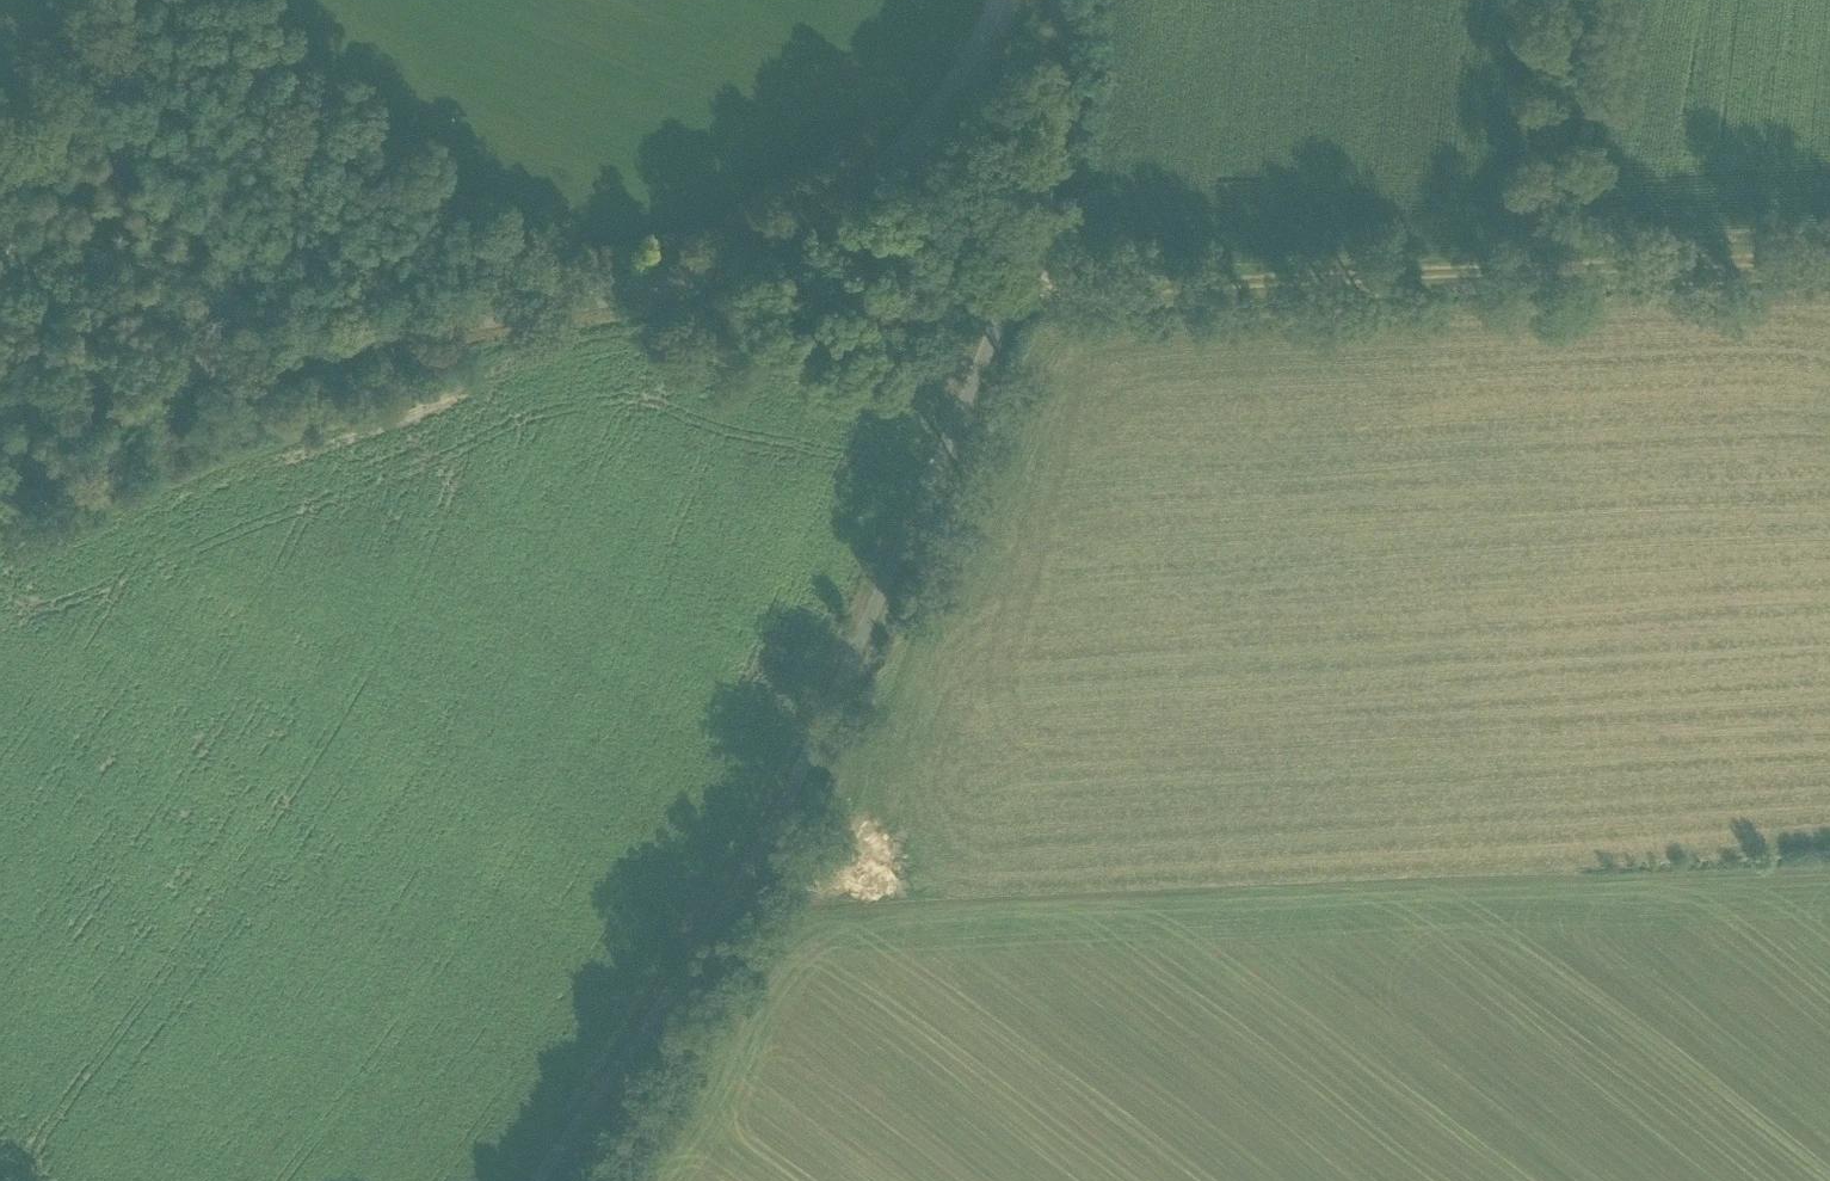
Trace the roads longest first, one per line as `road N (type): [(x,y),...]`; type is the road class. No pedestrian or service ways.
road 1 (unclassified): [(537,1180),(735,901),(774,831),(1018,286),(1041,229),(1053,166),(1062,53),(1054,0)]
road 2 (tertiary): [(1008,0),(957,90),(880,180),(771,243),(539,296),(0,398)]
road 3 (track): [(1018,286),(1829,257)]

